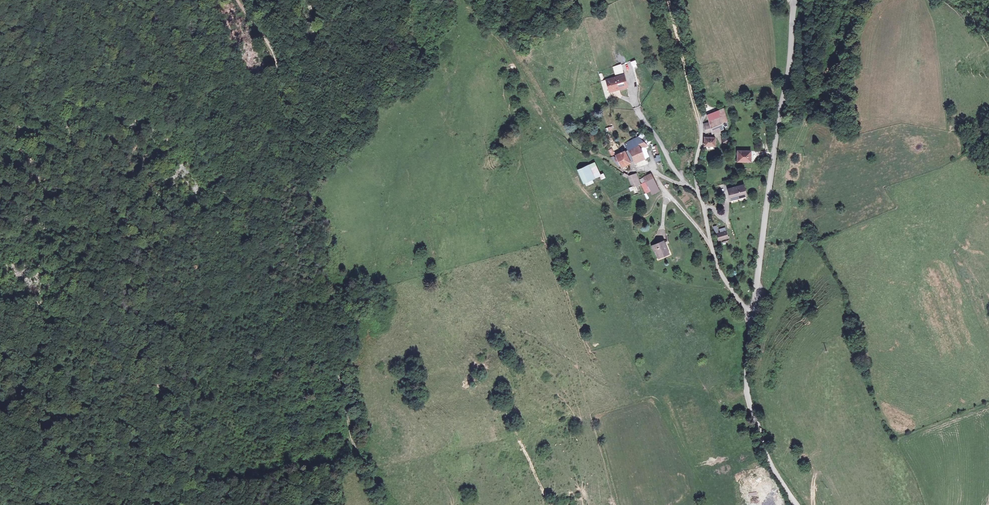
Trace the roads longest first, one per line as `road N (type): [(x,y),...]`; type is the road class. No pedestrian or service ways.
road 1 (track): [(382,504),(351,435),(317,211),(285,153),(274,51),(236,0)]
road 2 (unclassified): [(752,318),(796,0)]
road 3 (track): [(618,168),(567,137),(505,35),(467,0)]
road 4 (unclassified): [(796,504),(765,454),(746,396),(752,318)]
road 5 (track): [(669,0),(701,123)]

